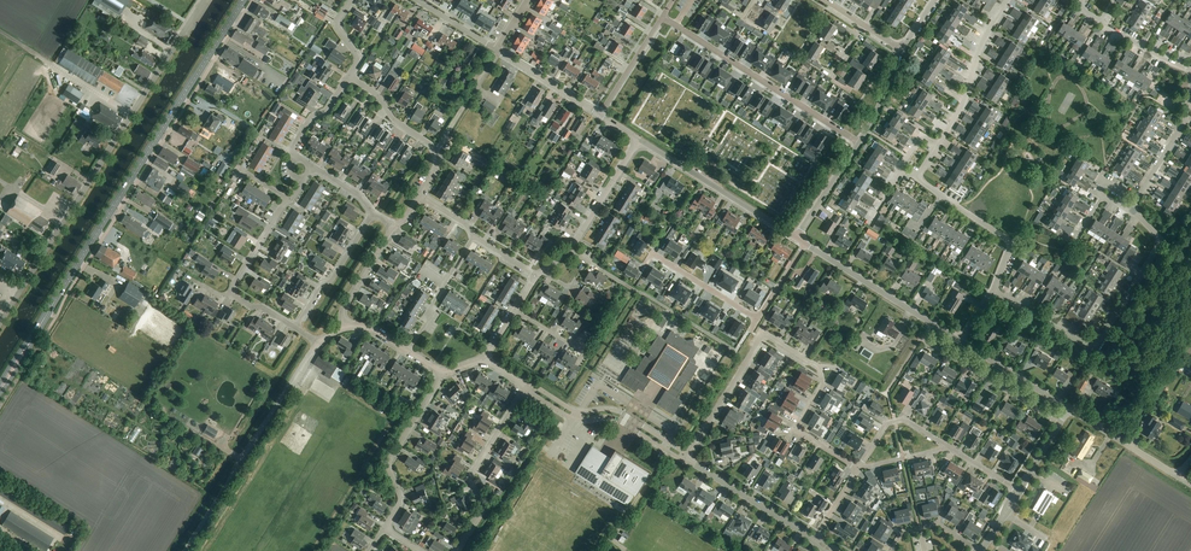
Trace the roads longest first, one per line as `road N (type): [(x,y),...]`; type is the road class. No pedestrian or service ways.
road 1 (primary): [(0,389),(244,0)]
road 2 (unclassified): [(0,322),(204,0)]
road 3 (residential): [(686,459),(768,335),(821,373),(797,429),(858,468)]
road 4 (residential): [(993,291),(1096,347),(1159,241),(1133,213)]
road 5 (unclassified): [(184,550),(318,342)]
road 6 (residential): [(859,143),(663,16)]
road 7 (residential): [(662,261),(754,317),(806,243)]
road 8 (residential): [(458,550),(484,506),(472,476),(527,386)]
road 9 (unclassified): [(796,237),(639,139)]
road 10 (residential): [(1059,424),(921,338),(931,324)]
road 11 (unclassified): [(684,458),(624,414),(578,413),(527,386)]
road 12 (unclassified): [(527,386),(574,418),(621,421),(684,458)]
road 13 (residential): [(384,528),(399,501),(391,457),(443,373)]
road 14 (residential): [(420,196),(436,168),(435,149),(349,75)]
road 15 (residential): [(993,291),(1009,244),(918,176)]
road 16 (residential): [(938,144),(1007,0)]
road 17 (unclassified): [(814,539),(686,459)]
road 18 (unclassified): [(931,324),(806,243)]
road 19 (residential): [(1133,213),(1184,122),(1190,79)]
road 20 (residential): [(536,276),(420,196)]
road 21 (residential): [(297,328),(372,214)]
road 22 (unclassified): [(1178,477),(1067,409)]
road 23 (residential): [(570,249),(639,139)]
road 24 (unclassified): [(1067,409),(960,341)]
road 25 (unclassified): [(599,114),(495,49)]
road 26 (residential): [(858,468),(887,424),(908,422),(947,447)]

